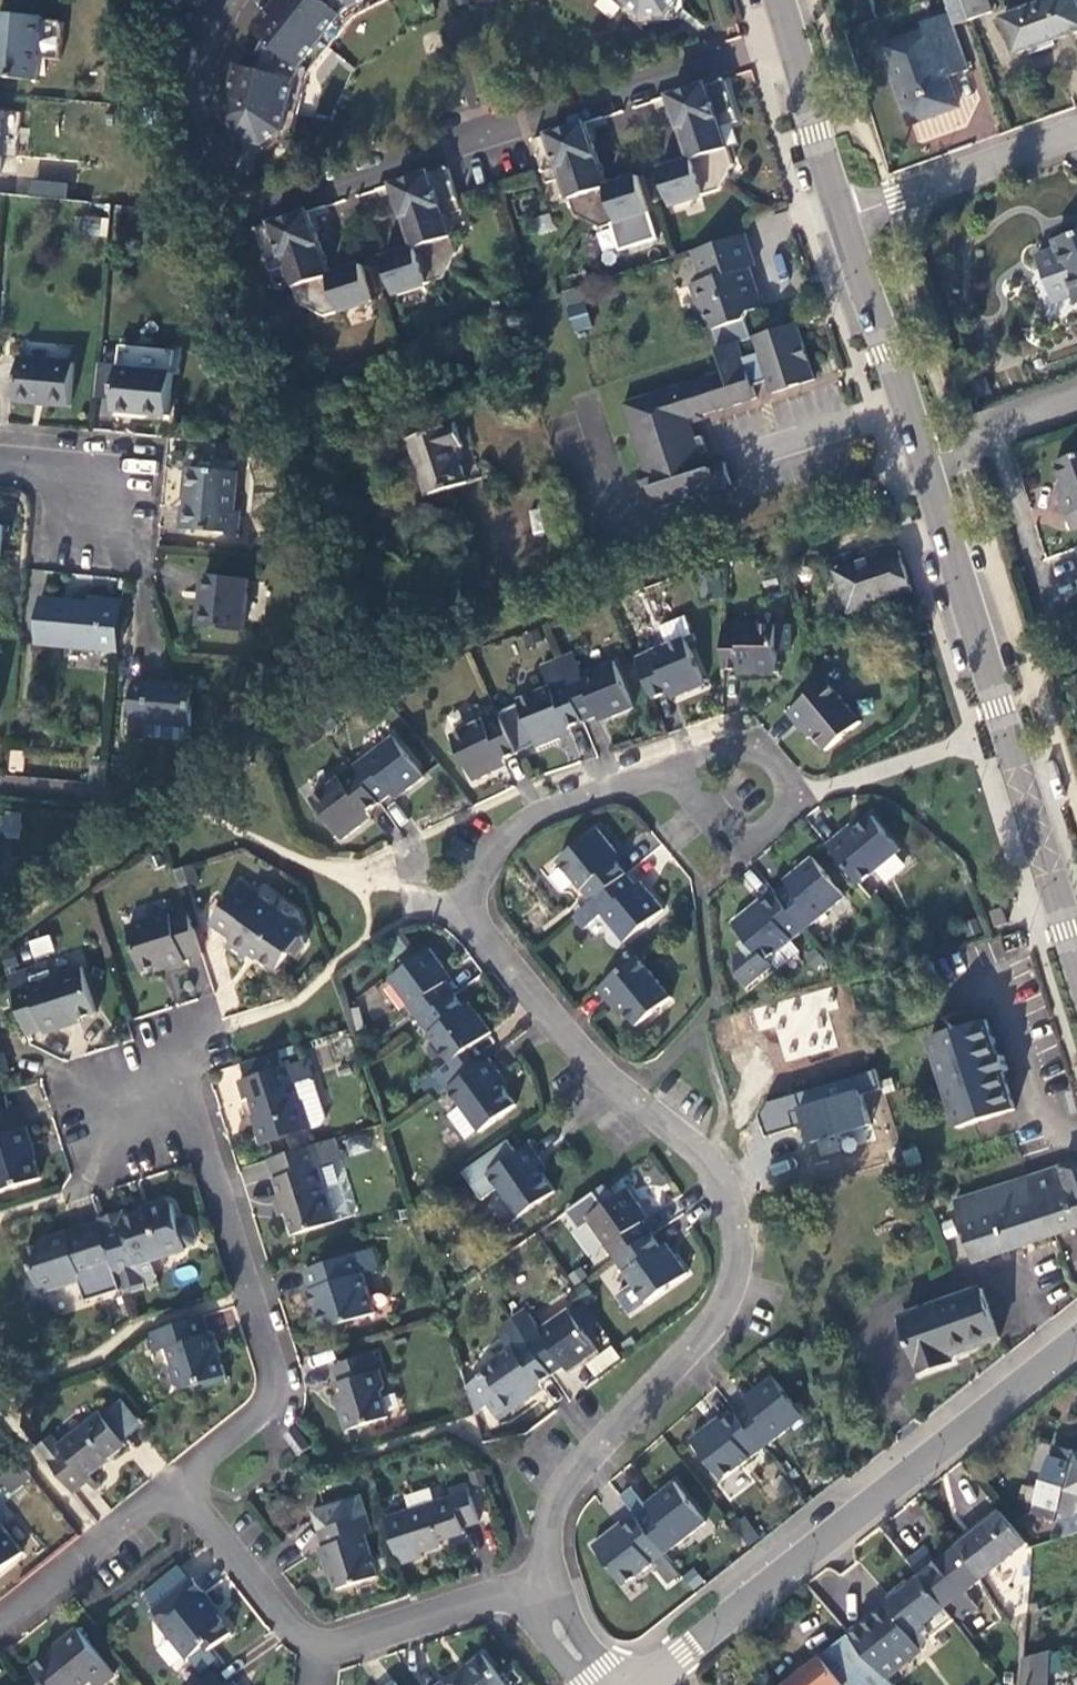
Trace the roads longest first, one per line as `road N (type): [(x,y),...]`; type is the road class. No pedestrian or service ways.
road 1 (residential): [(548,1581),(551,1532),(606,1440),(730,1297),(735,1244),(725,1194),(690,1148),(484,949),(469,913)]
road 2 (residential): [(245,0),(216,64),(208,113),(237,184),(265,205),(790,34)]
road 3 (tertiary): [(632,1684),(1076,1344)]
road 4 (tertiary): [(1076,957),(924,461)]
road 5 (residential): [(181,1484),(276,1393),(279,1333),(191,1092),(147,1105)]
road 6 (residential): [(469,913),(497,850),(522,826),(612,790),(675,776)]
road 7 (residential): [(675,776),(741,855),(807,794),(753,746)]
road 8 (tertiary): [(924,461),(842,217)]
road 9 (residential): [(1076,135),(842,217)]
road 10 (residential): [(181,1484),(0,1621)]
road 11 (residential): [(319,1649),(279,1619),(181,1484)]
road 12 (residential): [(527,1597),(319,1649)]
road 13 (tertiary): [(842,217),(790,34)]
road 14 (residential): [(0,448),(102,458),(99,505)]
road 15 (residential): [(632,1684),(548,1581)]
road 16 (residential): [(991,427),(1029,546)]

